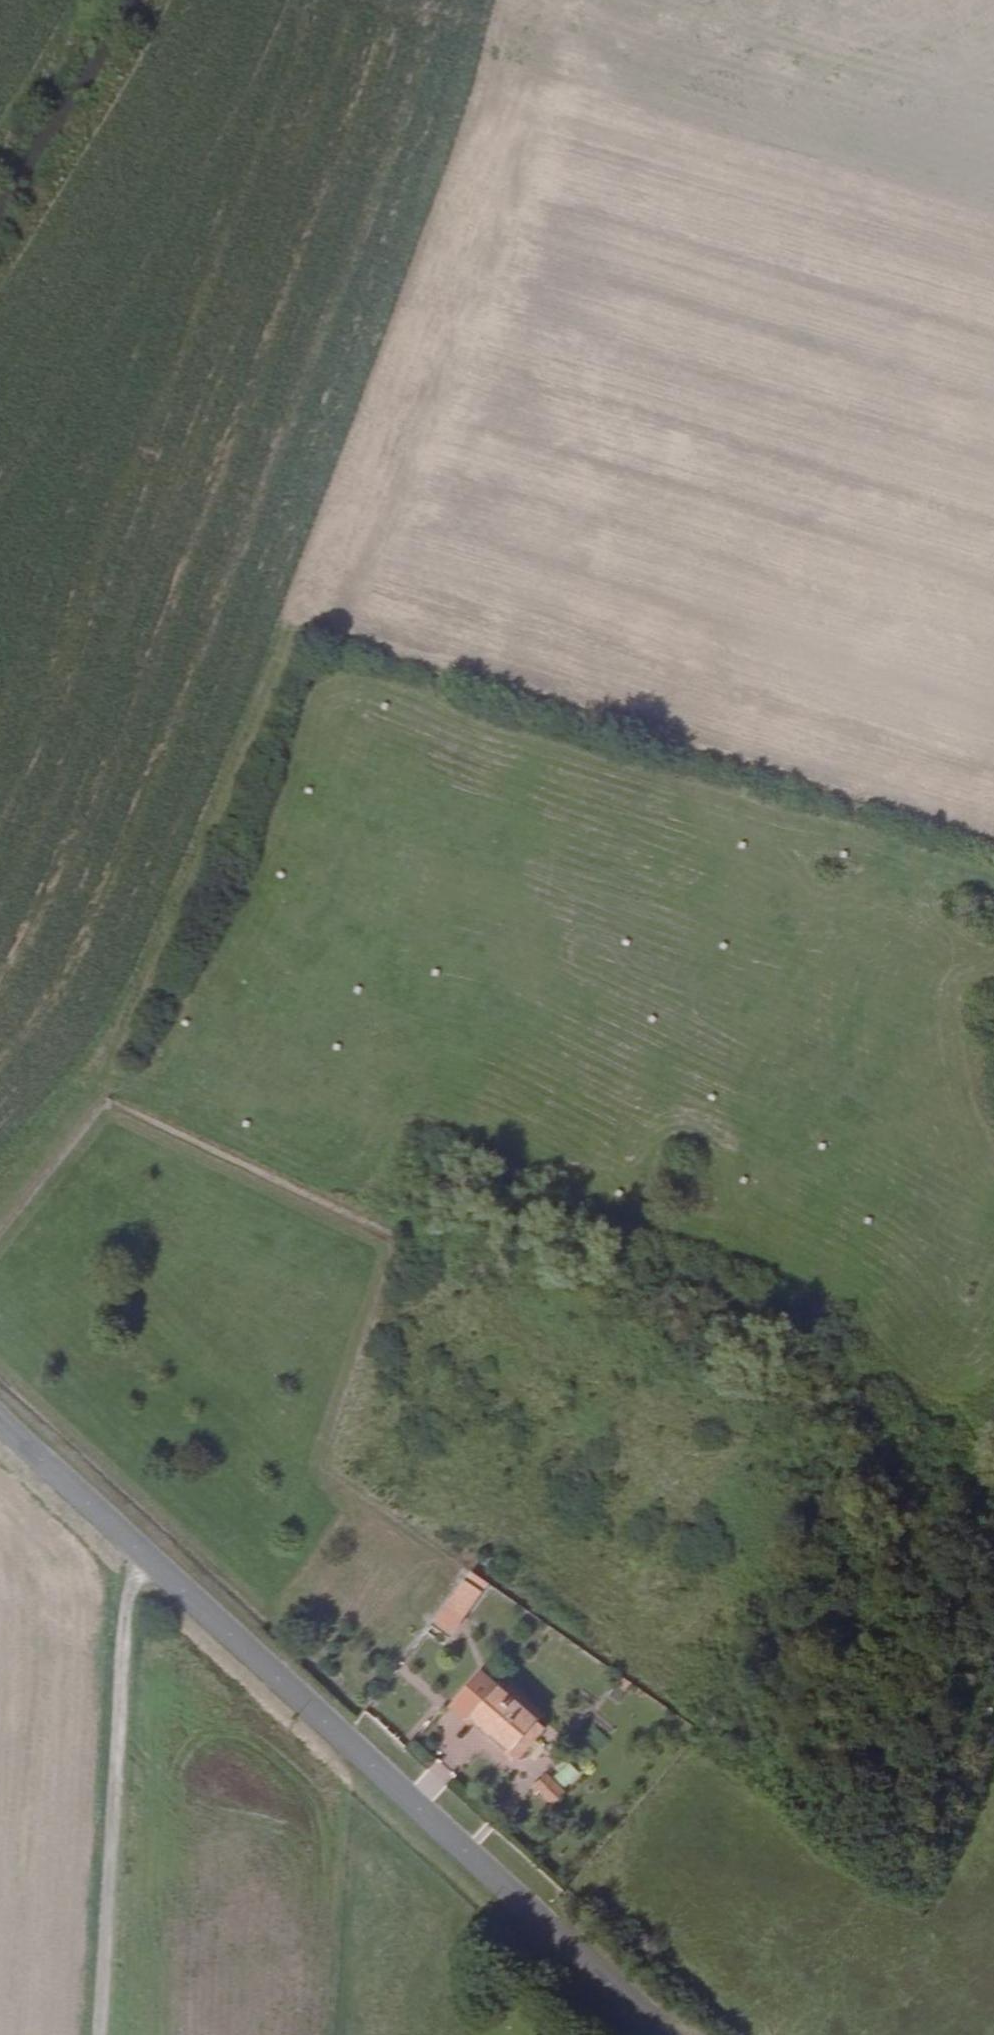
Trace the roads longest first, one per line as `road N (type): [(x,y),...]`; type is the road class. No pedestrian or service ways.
road 1 (tertiary): [(0,1423),(665,2034)]
road 2 (track): [(97,2034),(130,1542)]

